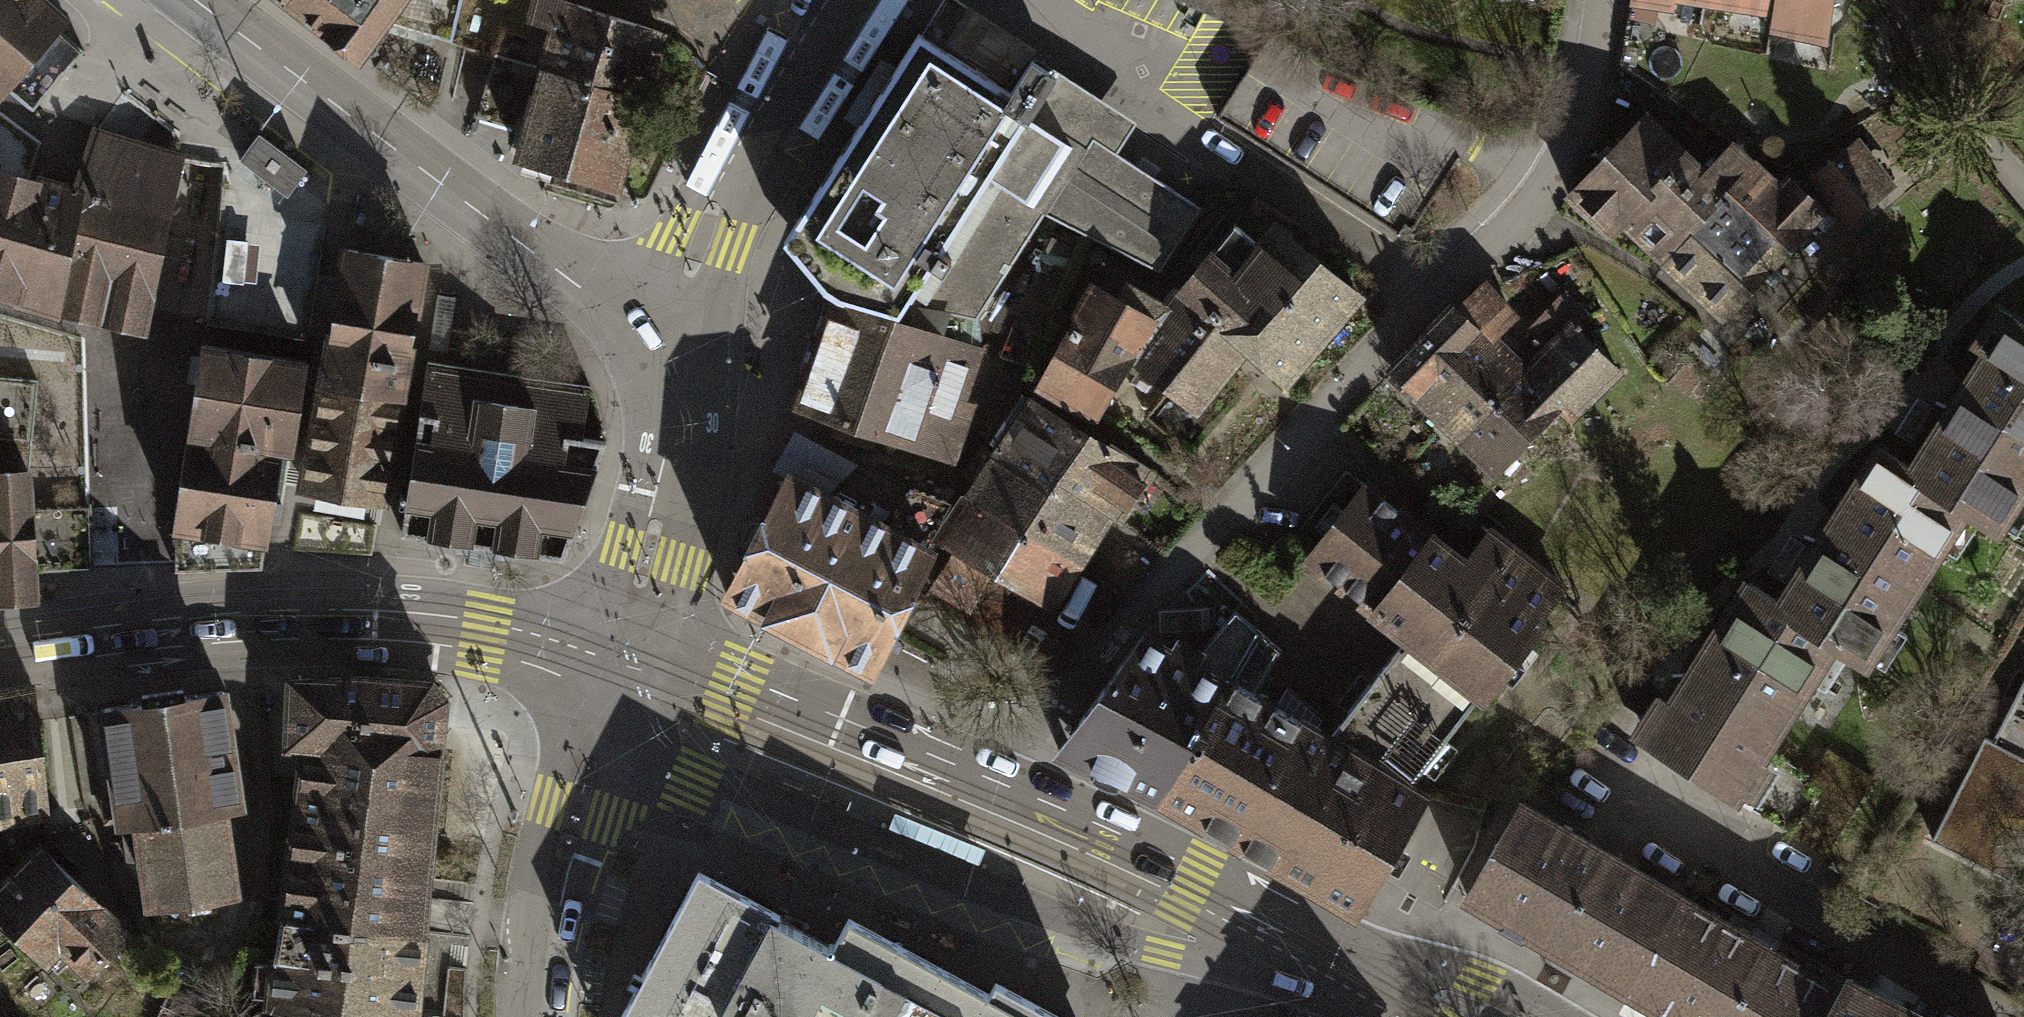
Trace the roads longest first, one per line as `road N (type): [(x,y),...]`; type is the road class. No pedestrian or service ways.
road 1 (residential): [(1596,0),(1576,116),(1533,190),(1216,511),(1045,702),(1003,783)]
road 2 (unclassified): [(617,666),(695,771),(1044,913),(1271,979)]
road 3 (tertiary): [(0,642),(122,623),(383,612),(485,623),(617,666)]
road 4 (tertiary): [(678,356),(199,0)]
road 5 (unclassified): [(1003,783),(737,677),(617,666)]
road 6 (tertiary): [(834,0),(730,166),(701,235),(678,356)]
road 7 (residential): [(617,666),(540,977),(540,1016)]
road 8 (unclassified): [(1314,920),(1003,783)]
road 9 (tertiary): [(617,666),(666,486),(678,356)]
road 10 (unclassified): [(1535,1016),(1467,980),(1314,920)]

